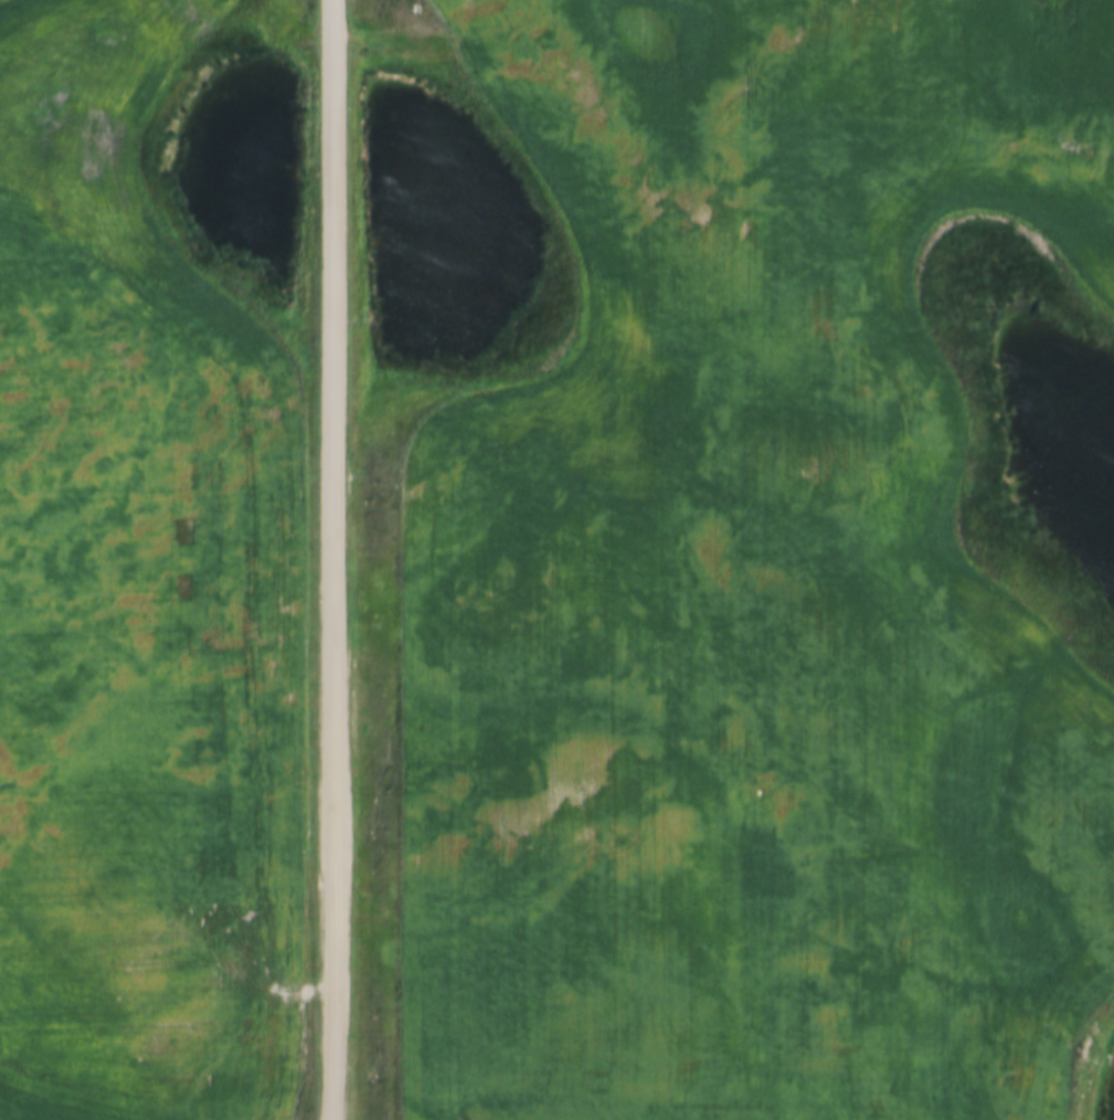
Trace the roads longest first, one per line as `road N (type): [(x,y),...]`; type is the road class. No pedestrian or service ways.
road 1 (residential): [(331,1119),(332,0)]

